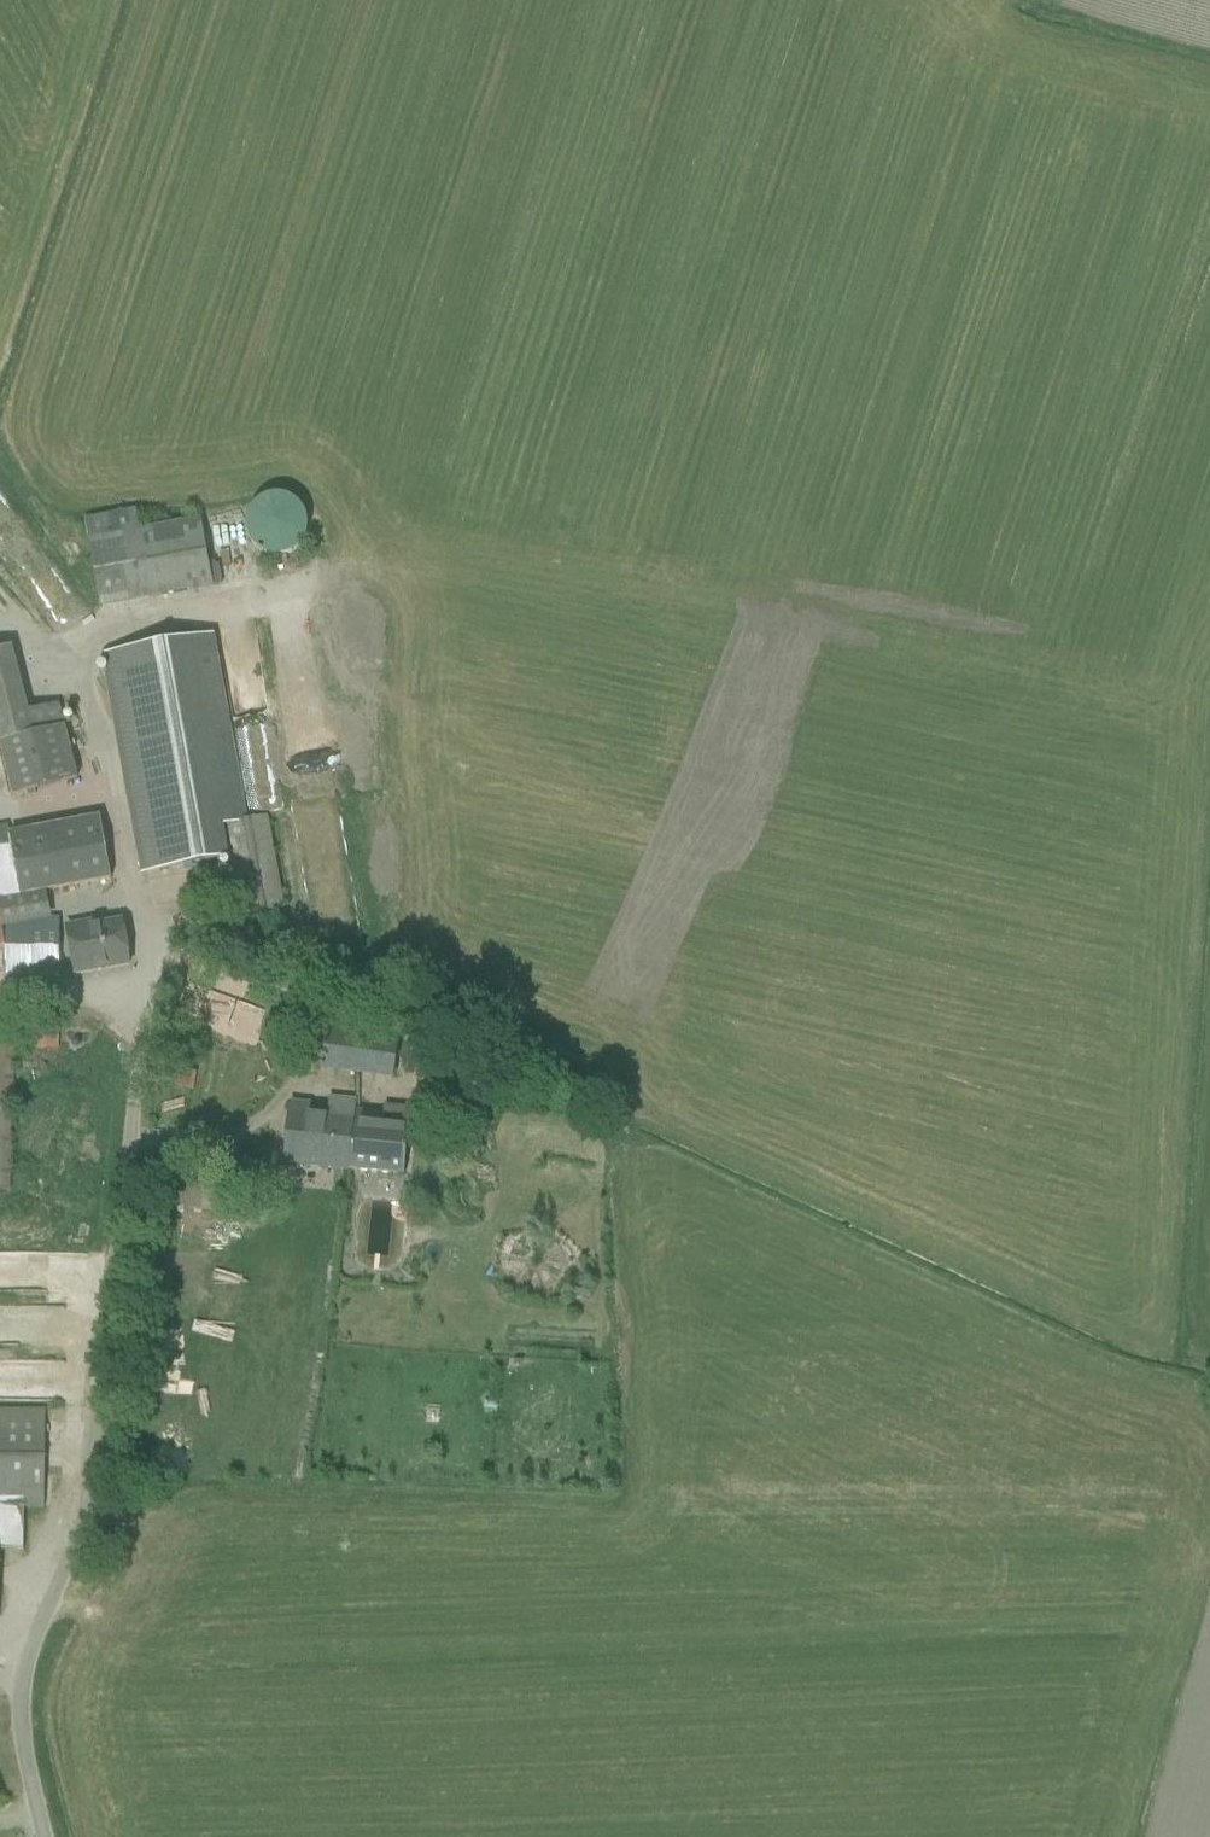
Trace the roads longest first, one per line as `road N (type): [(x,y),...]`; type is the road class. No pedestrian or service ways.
road 1 (unclassified): [(45,1836),(19,1719),(23,1671),(81,1533),(91,1485),(144,1009)]

